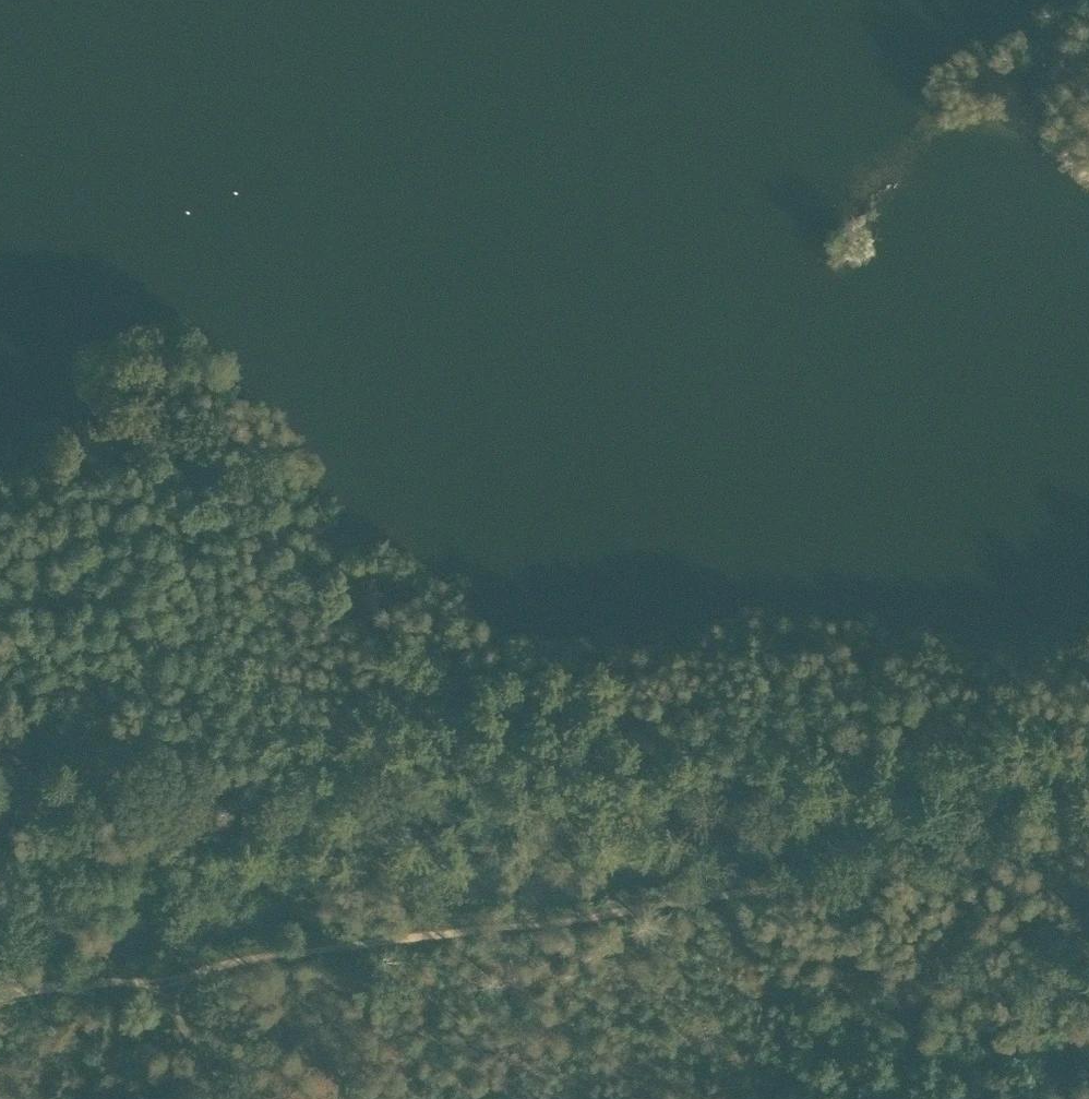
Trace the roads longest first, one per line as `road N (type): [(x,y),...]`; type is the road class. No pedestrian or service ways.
road 1 (track): [(160,982),(279,956),(1088,849)]
road 2 (track): [(0,994),(160,982)]
road 3 (track): [(222,1098),(160,982)]

